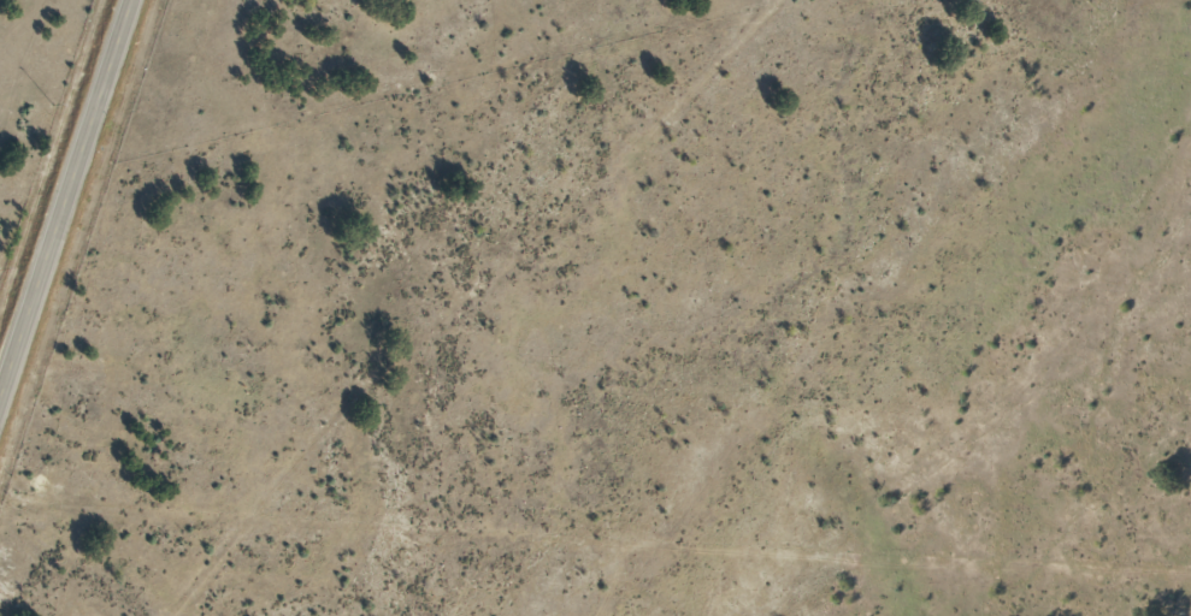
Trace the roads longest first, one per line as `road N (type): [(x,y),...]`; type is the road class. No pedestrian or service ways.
road 1 (primary): [(0,401),(133,0)]

